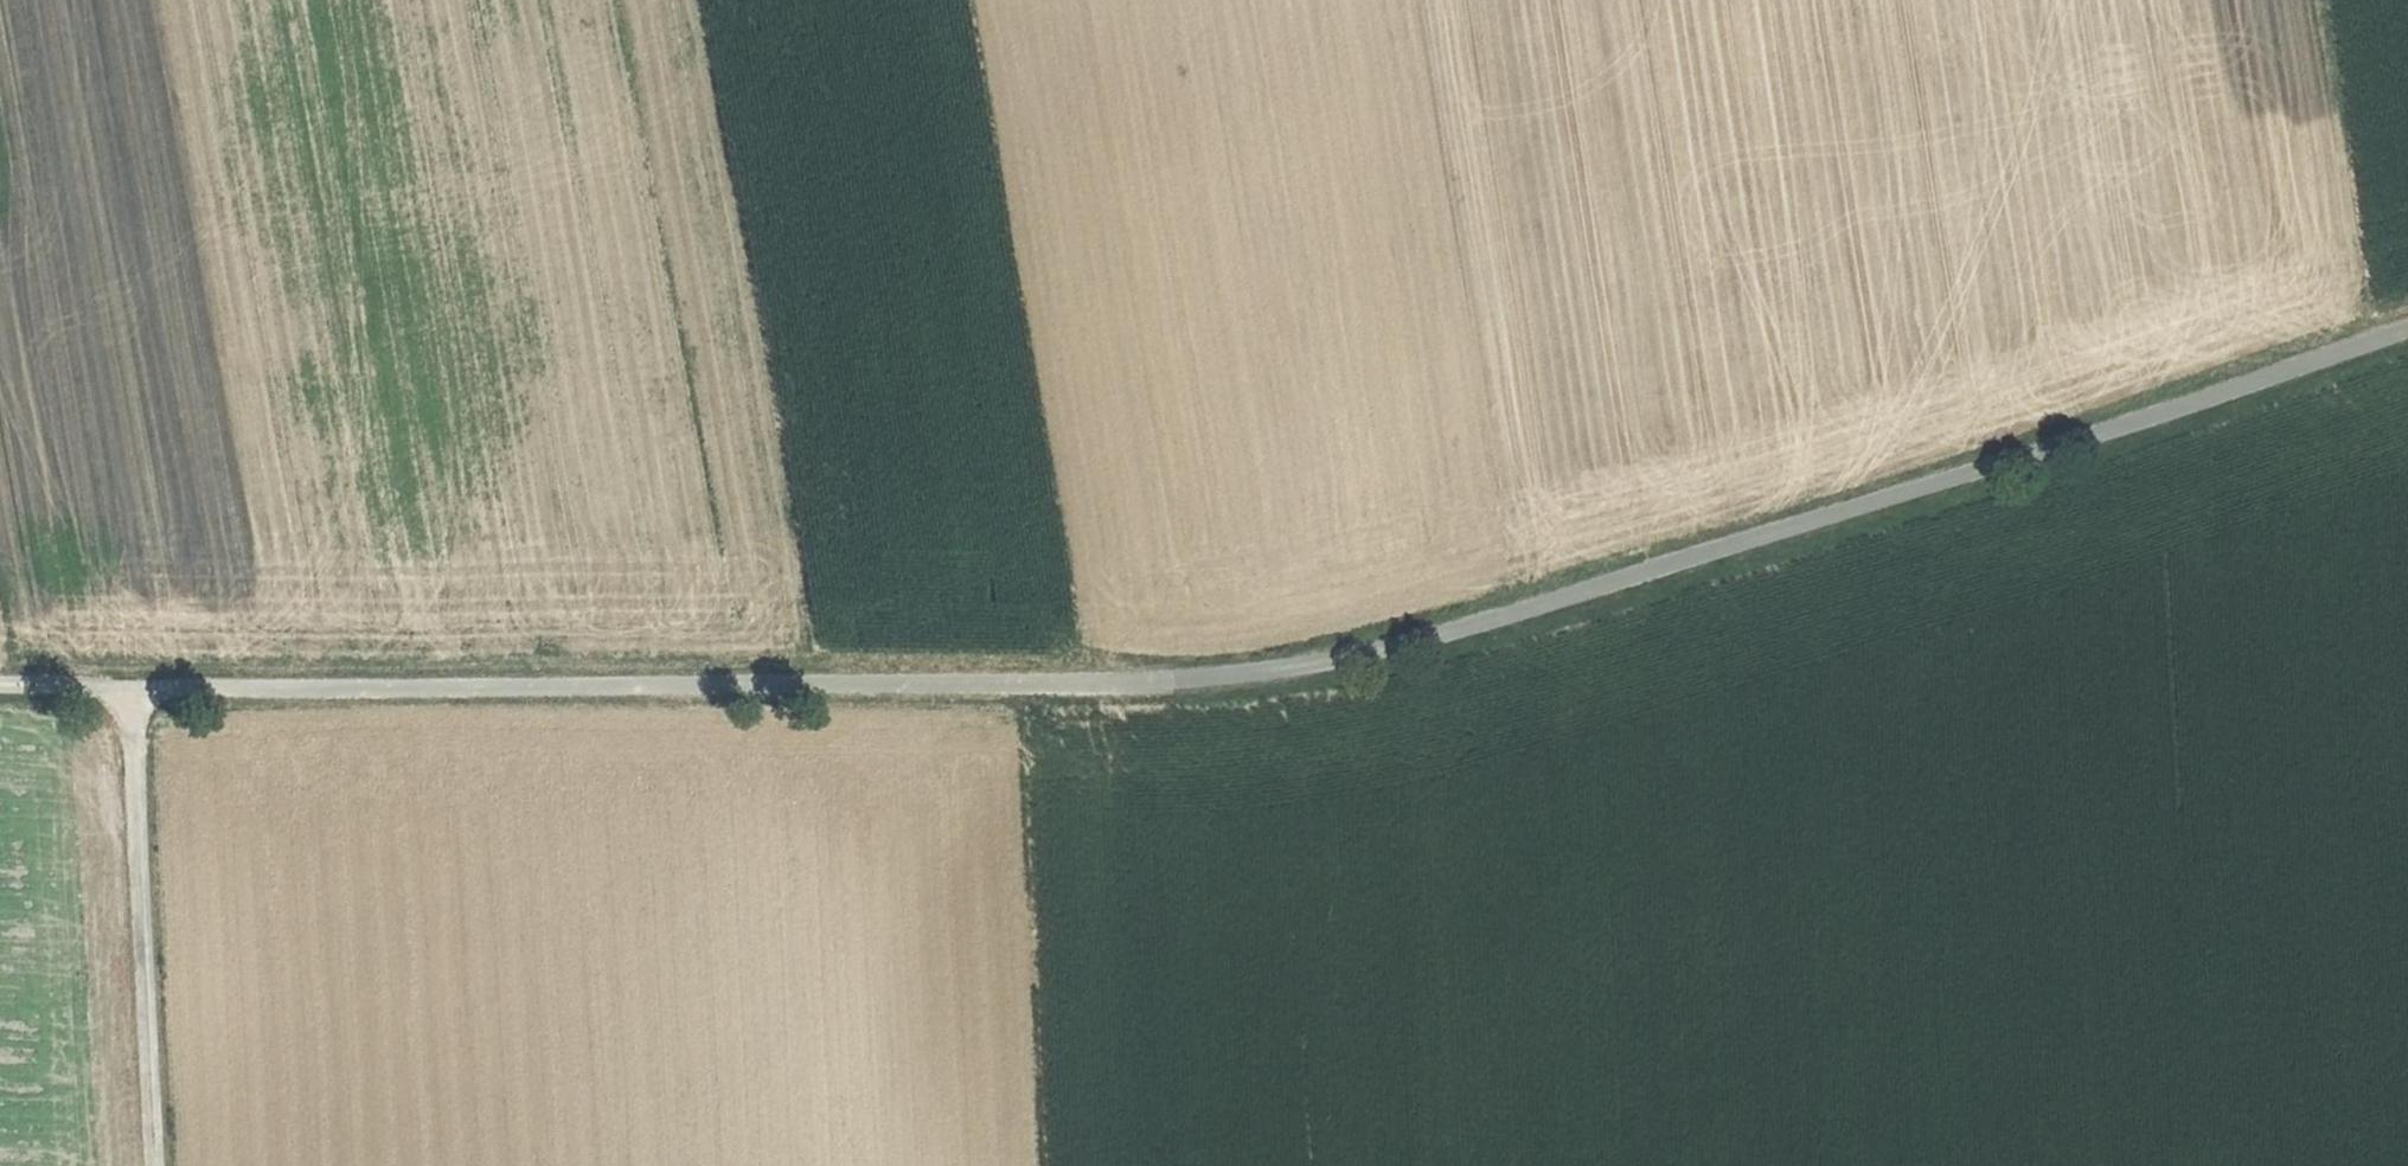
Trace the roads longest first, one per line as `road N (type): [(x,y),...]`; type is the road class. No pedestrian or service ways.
road 1 (track): [(0,684),(127,691),(1276,672),(1381,653),(1986,471),(2407,327)]
road 2 (track): [(152,1165),(127,691)]

